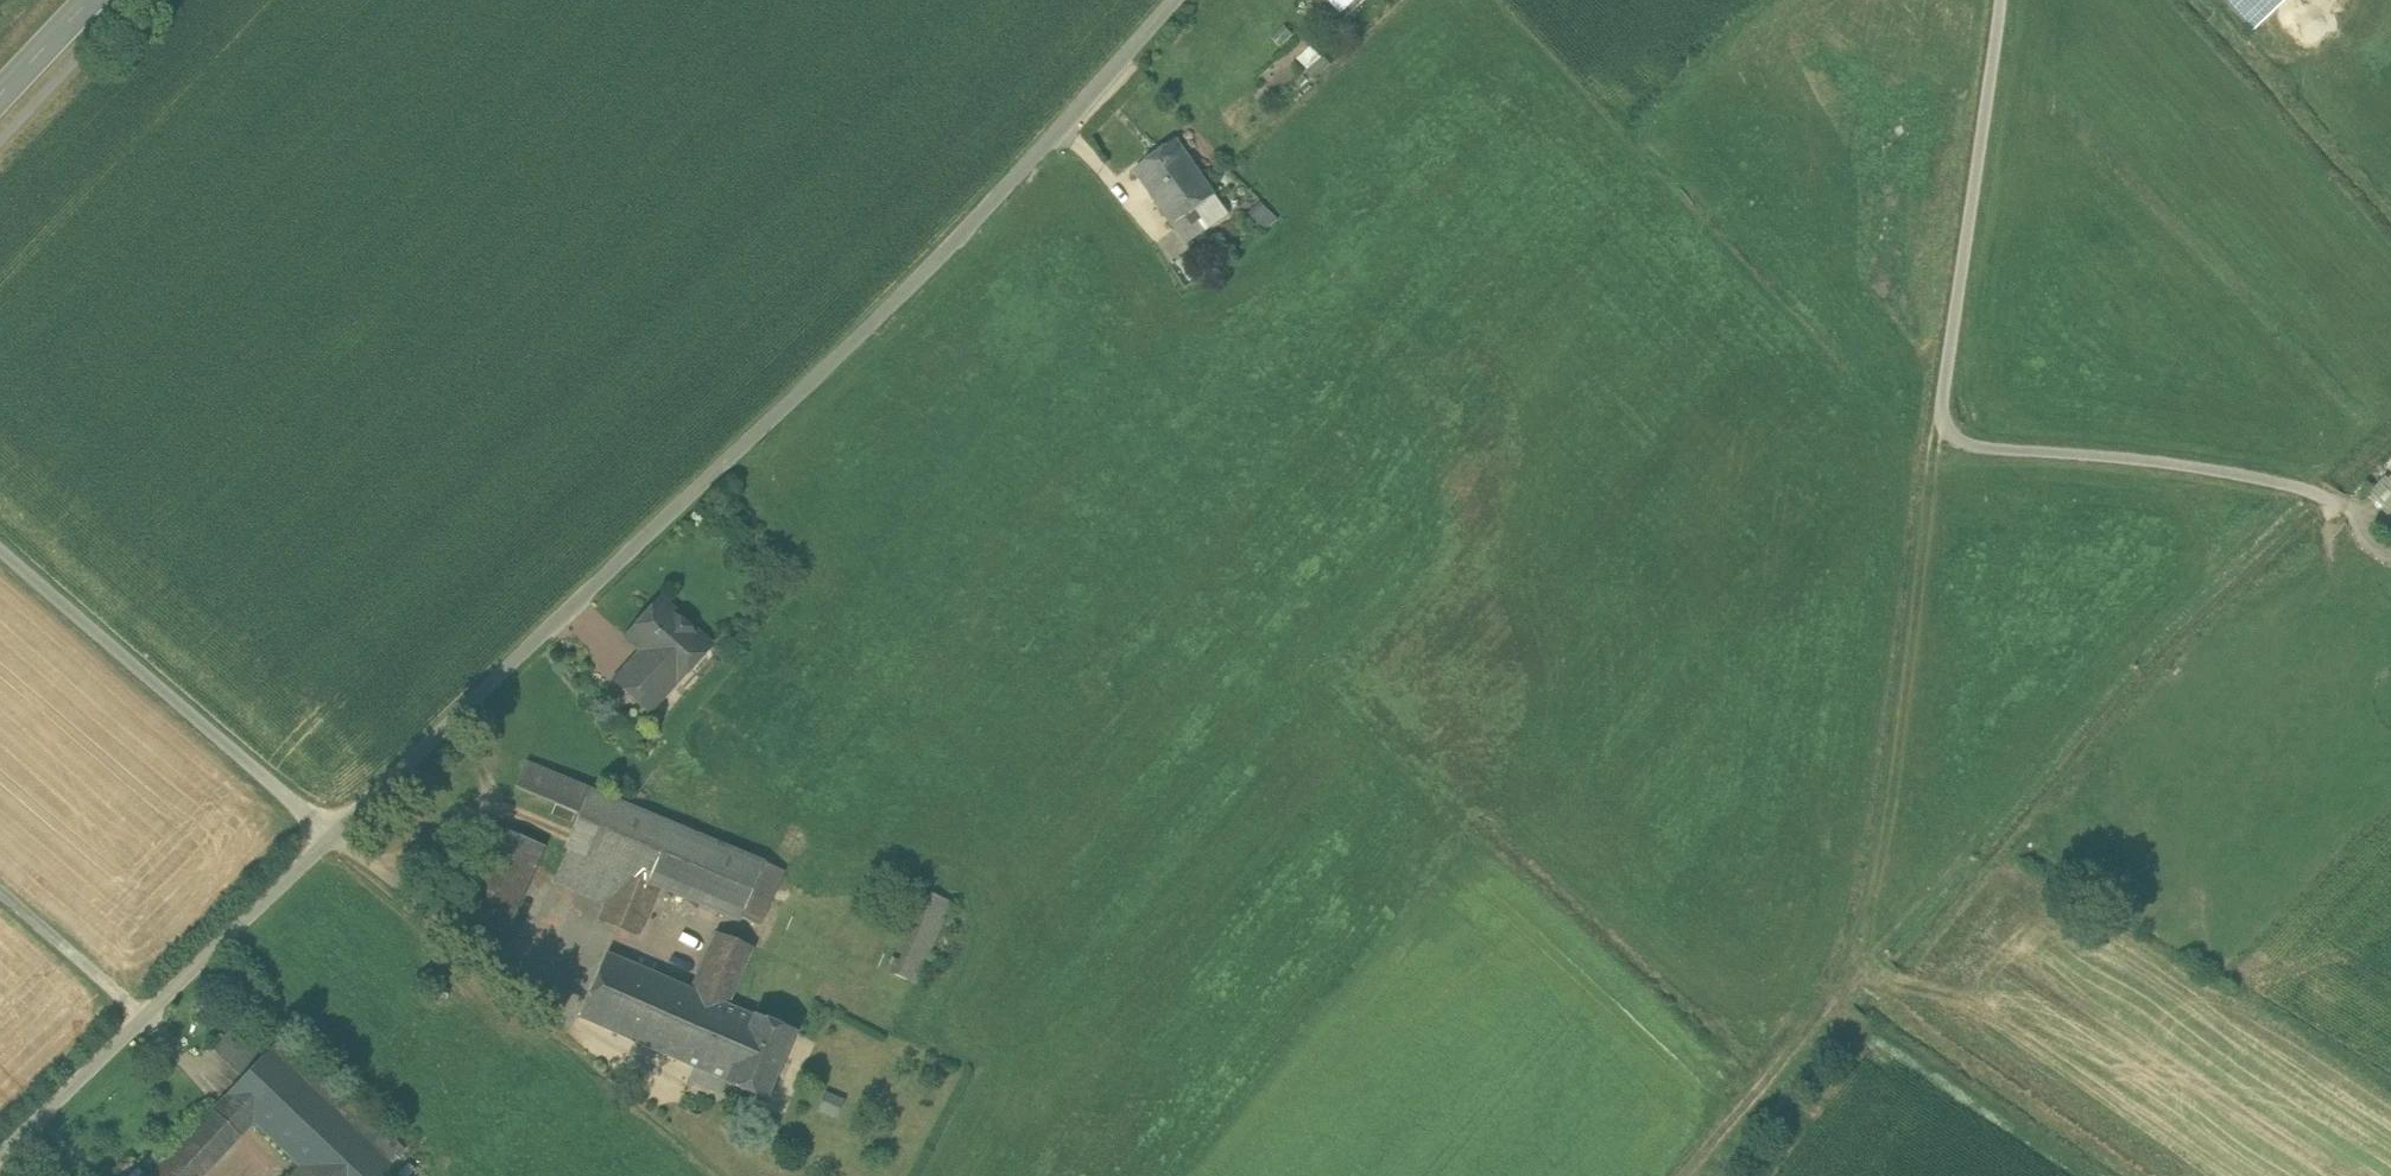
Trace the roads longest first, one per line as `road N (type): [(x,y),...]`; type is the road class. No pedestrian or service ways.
road 1 (unclassified): [(1176,0),(966,231),(331,834)]
road 2 (unclassified): [(2000,0),(1935,441),(2169,461),(2360,504)]
road 3 (unclassified): [(331,834),(0,1153)]
road 4 (unclassified): [(331,834),(0,546)]
road 5 (track): [(1685,1175),(1861,973),(1904,1001)]
road 6 (track): [(146,1016),(0,888)]
road 7 (secondary): [(0,95),(91,0)]

